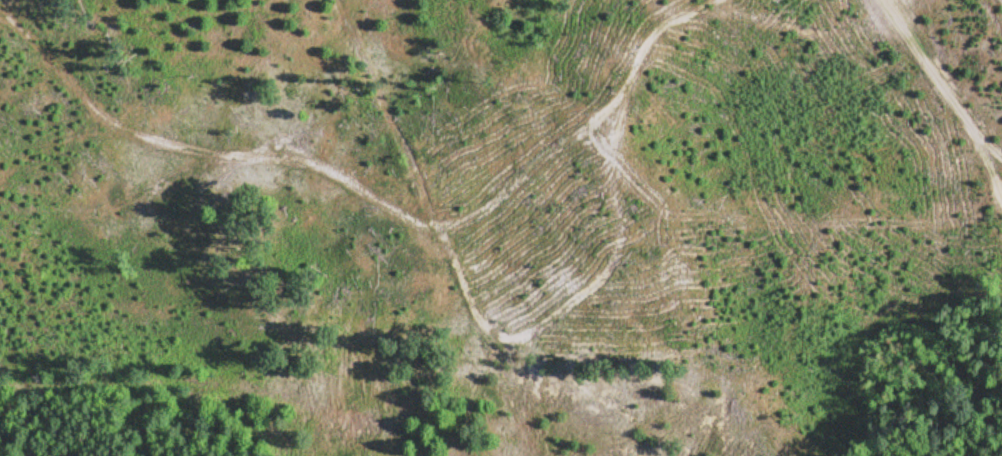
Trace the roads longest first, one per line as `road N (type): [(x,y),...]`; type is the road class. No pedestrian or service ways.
road 1 (track): [(877,0),(988,158),(1001,191)]

